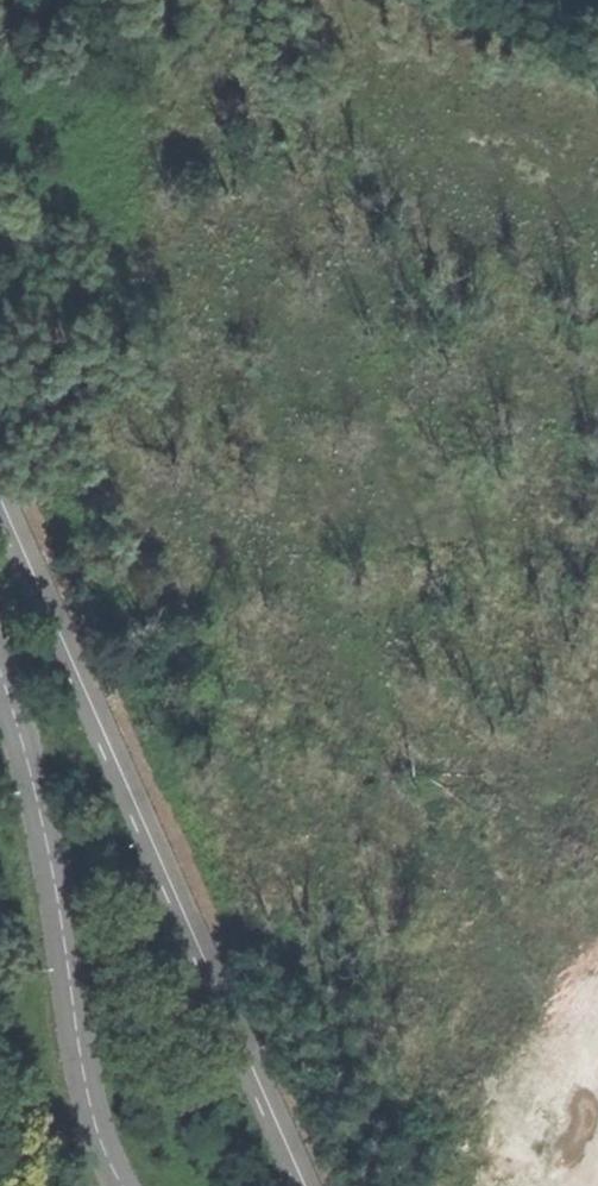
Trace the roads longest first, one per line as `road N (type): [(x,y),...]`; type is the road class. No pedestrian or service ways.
road 1 (unclassified): [(0,688),(31,786),(79,1079),(122,1185)]

